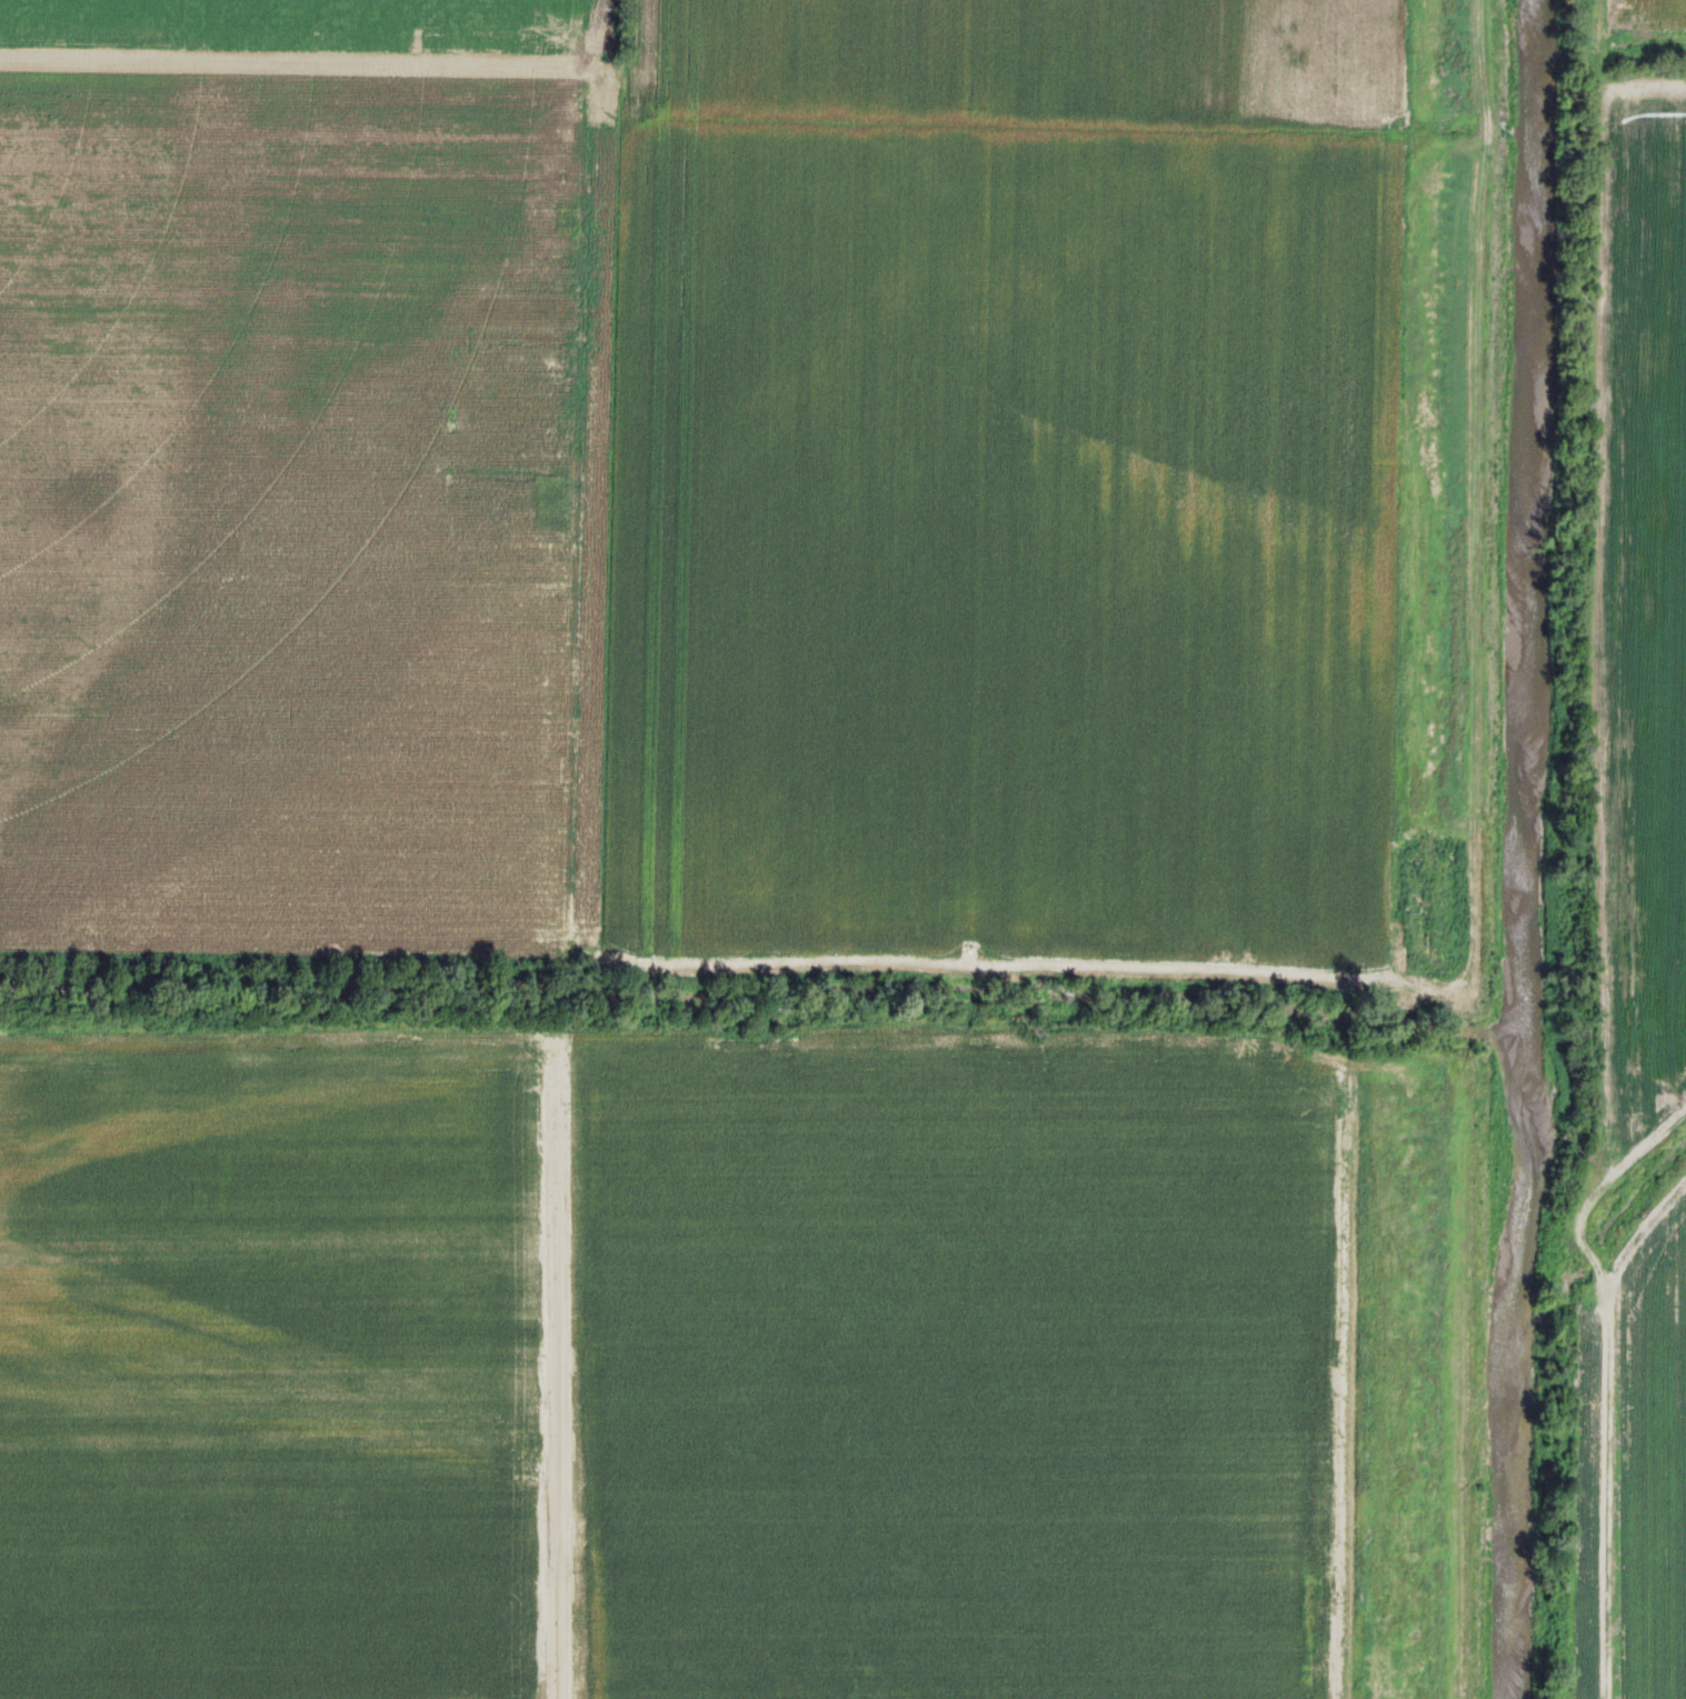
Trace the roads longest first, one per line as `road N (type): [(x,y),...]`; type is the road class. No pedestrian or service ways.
road 1 (track): [(1607,0),(1597,925),(1613,1102),(1584,1206),(1585,1231),(1613,1299),(1609,1698)]

